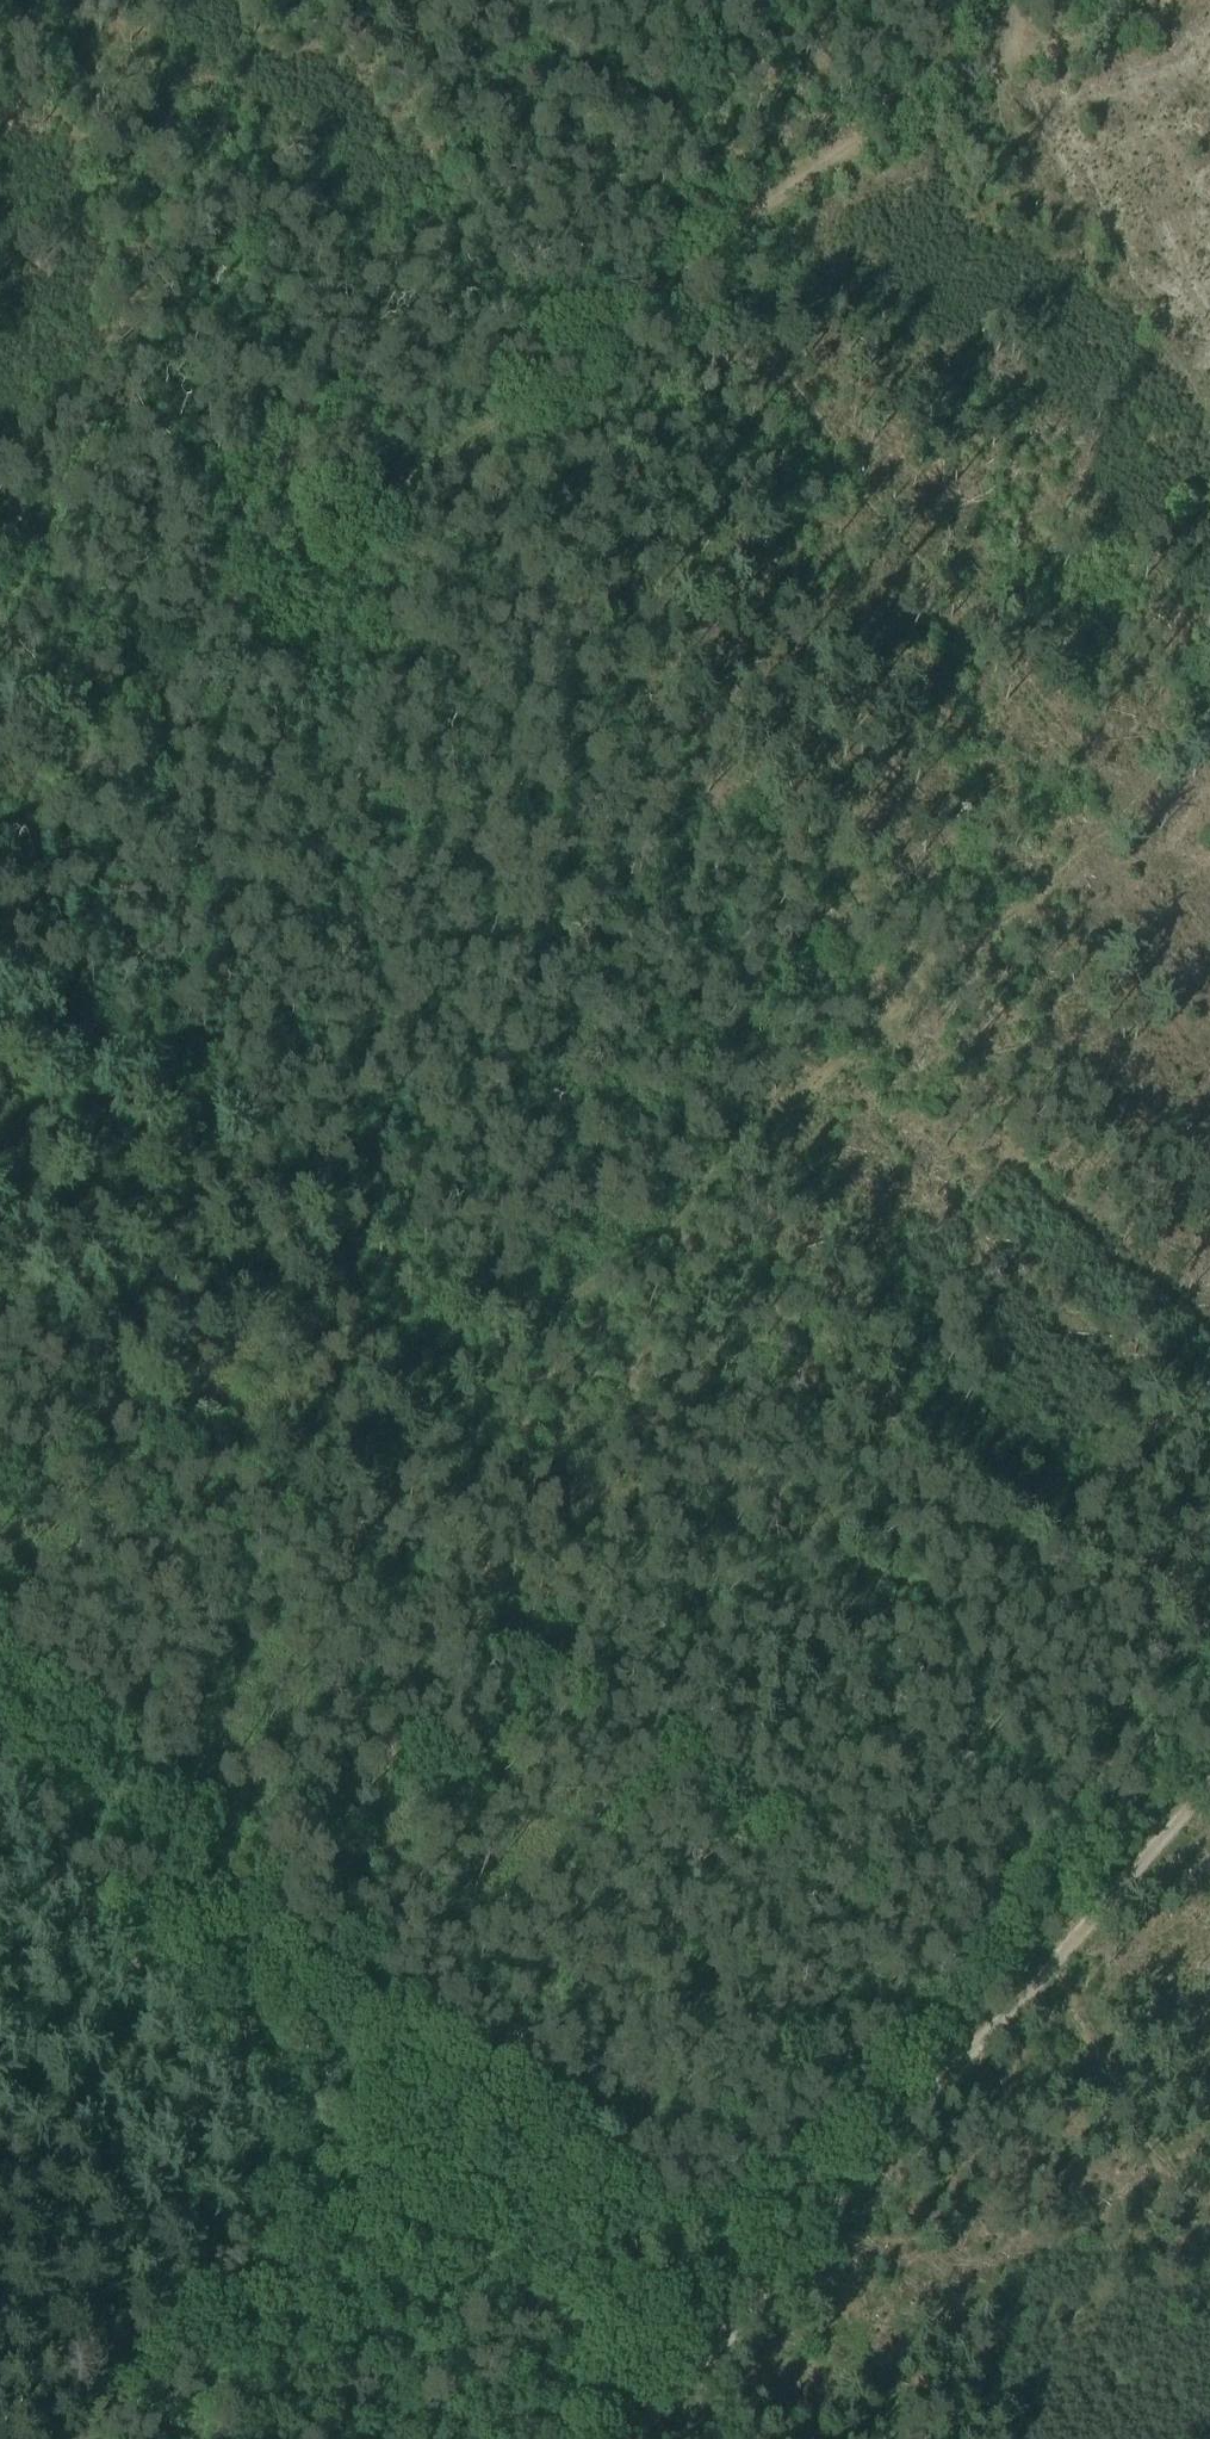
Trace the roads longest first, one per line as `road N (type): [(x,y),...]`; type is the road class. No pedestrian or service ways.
road 1 (track): [(1209,1775),(618,2438)]

